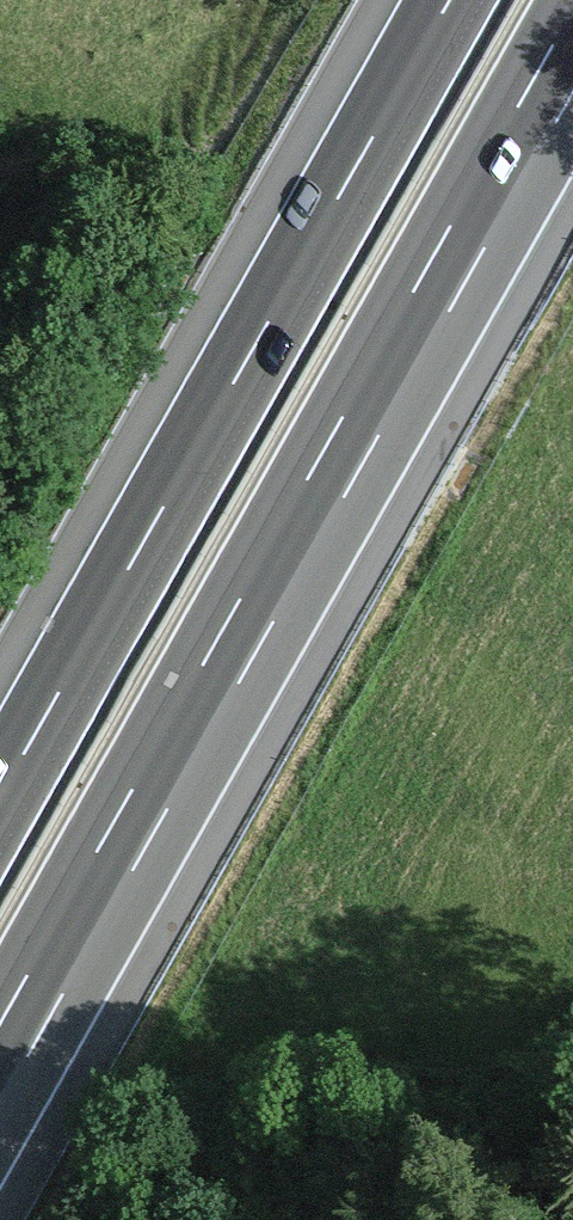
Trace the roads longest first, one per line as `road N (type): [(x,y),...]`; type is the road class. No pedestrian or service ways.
road 1 (motorway): [(0,1070),(572,60)]
road 2 (motorway): [(453,0),(0,795)]

